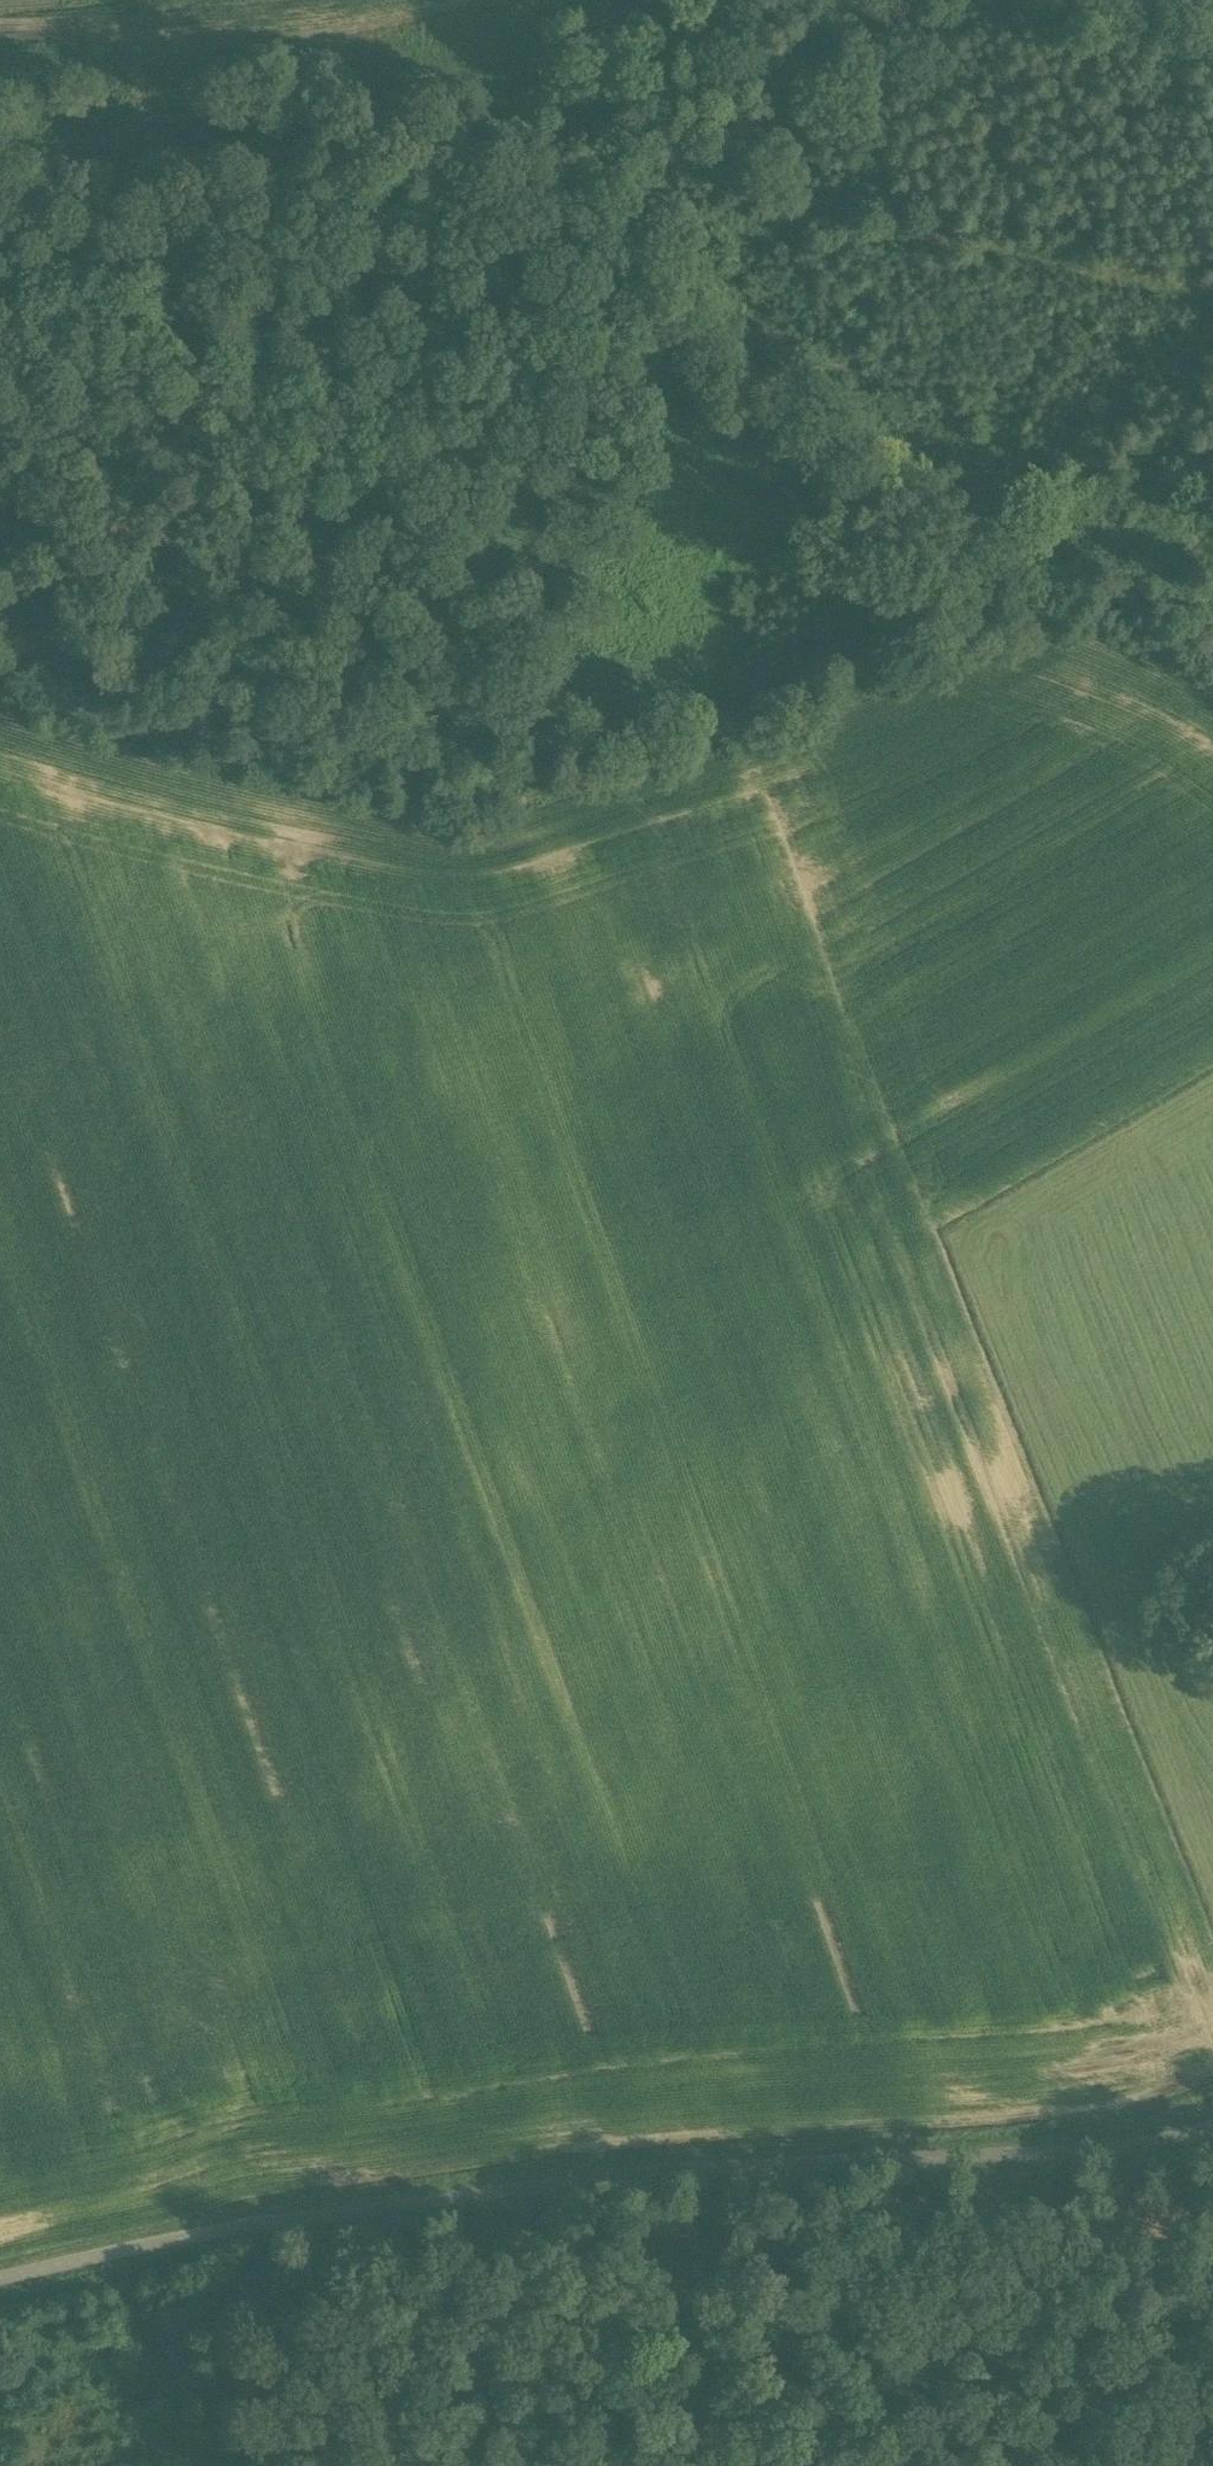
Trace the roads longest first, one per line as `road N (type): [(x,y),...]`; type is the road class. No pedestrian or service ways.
road 1 (unclassified): [(0,2272),(175,2233),(523,2178),(709,2160),(1111,2143),(1212,2126)]

